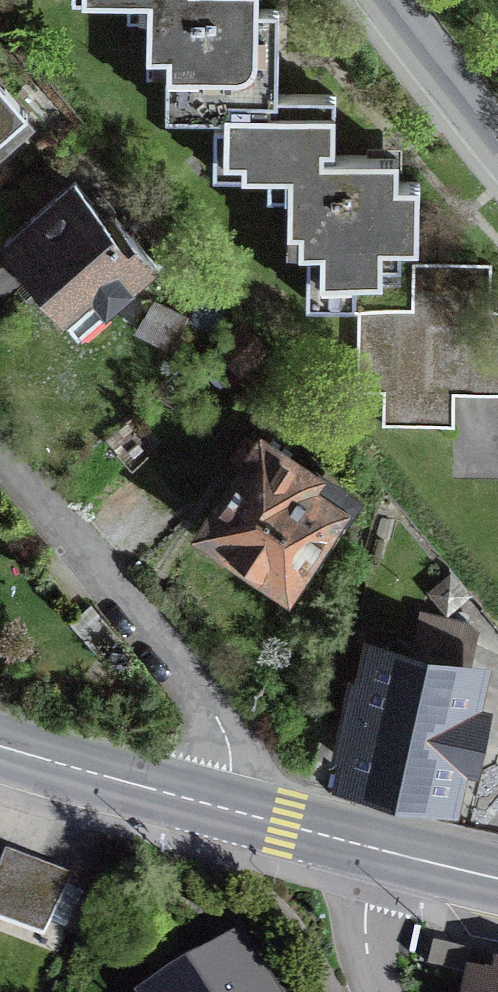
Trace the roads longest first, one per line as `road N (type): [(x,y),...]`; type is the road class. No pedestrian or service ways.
road 1 (residential): [(0,445),(190,671),(221,721),(231,768),(226,811)]
road 2 (secondary): [(0,742),(226,811)]
road 3 (tertiary): [(497,133),(394,0)]
road 4 (secondary): [(226,811),(378,848)]
road 5 (residential): [(379,991),(365,940),(378,848)]
road 6 (secondary): [(378,848),(497,877)]

